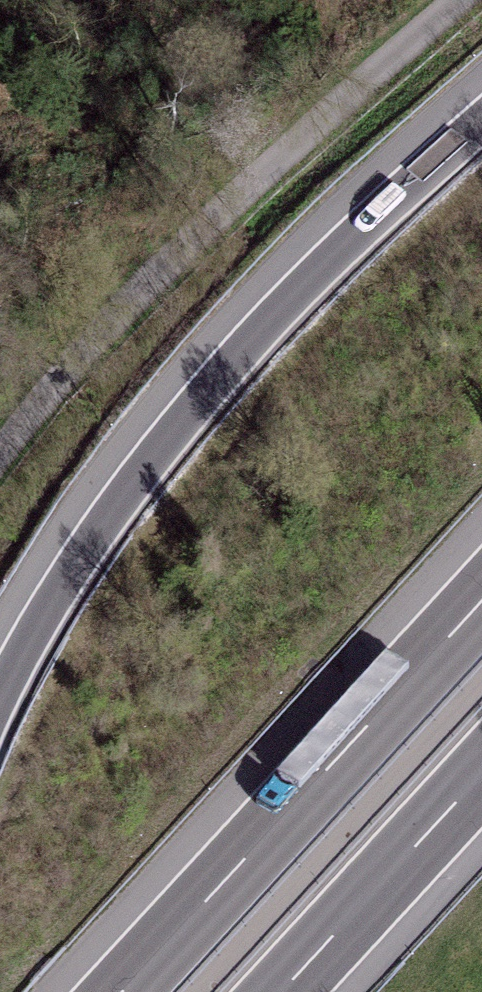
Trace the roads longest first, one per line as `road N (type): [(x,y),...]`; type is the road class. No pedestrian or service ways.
road 1 (motorway): [(481,120),(297,289),(178,423),(67,573),(0,693)]
road 2 (track): [(481,4),(161,293),(0,469)]
road 3 (motorway): [(481,602),(124,991)]
road 4 (motorway): [(282,991),(481,775)]

